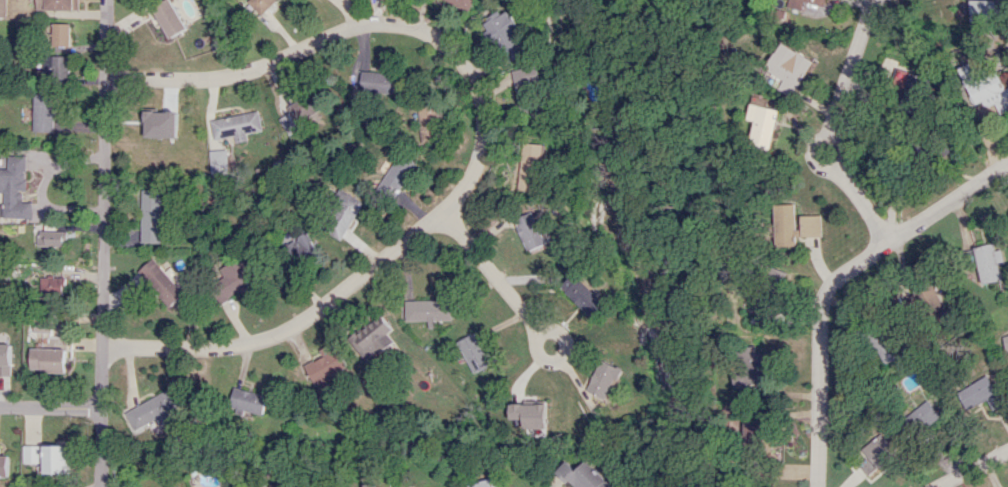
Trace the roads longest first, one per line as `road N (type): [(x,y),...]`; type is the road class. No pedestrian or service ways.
road 1 (residential): [(445,214),(471,178),(485,109),(448,43),(406,24),(348,28),(207,79),(105,78)]
road 2 (residential): [(544,332),(445,214),(299,324),(263,341),(102,346)]
road 3 (residential): [(105,0),(99,486)]
road 4 (residential): [(1007,166),(838,275),(826,291),(815,486)]
road 5 (residential): [(875,0),(828,124),(843,148),(841,173),(887,244)]

